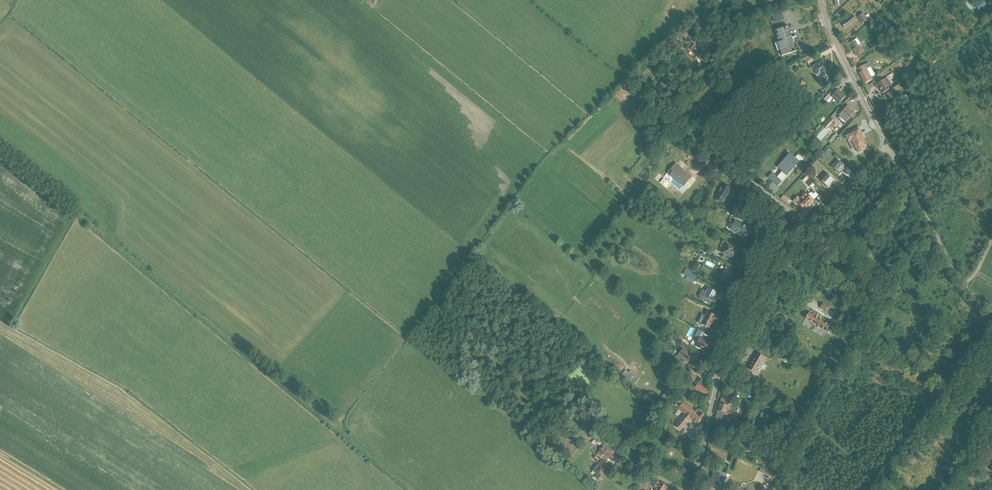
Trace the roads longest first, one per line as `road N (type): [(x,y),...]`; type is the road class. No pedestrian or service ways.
road 1 (residential): [(688,489),(727,350),(786,239),(804,224)]
road 2 (residential): [(804,224),(882,141),(820,0)]
road 3 (track): [(882,141),(962,286)]
road 4 (residential): [(804,224),(699,135)]

